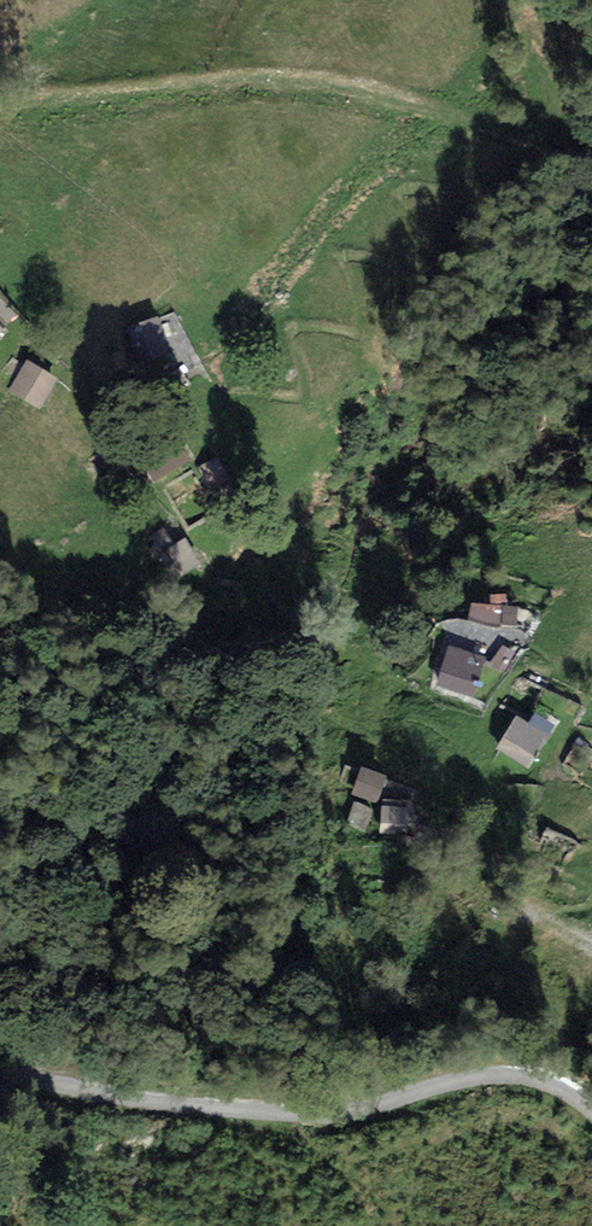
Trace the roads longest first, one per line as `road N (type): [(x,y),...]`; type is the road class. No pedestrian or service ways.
road 1 (track): [(505,0),(551,107),(550,131),(500,132),(349,85),(280,79),(0,99)]
road 2 (track): [(0,1072),(101,1093),(336,1115),(431,1086),(516,1072),(561,1085),(591,1108)]
road 3 (track): [(0,719),(28,792),(153,999),(202,1036),(368,1106)]

